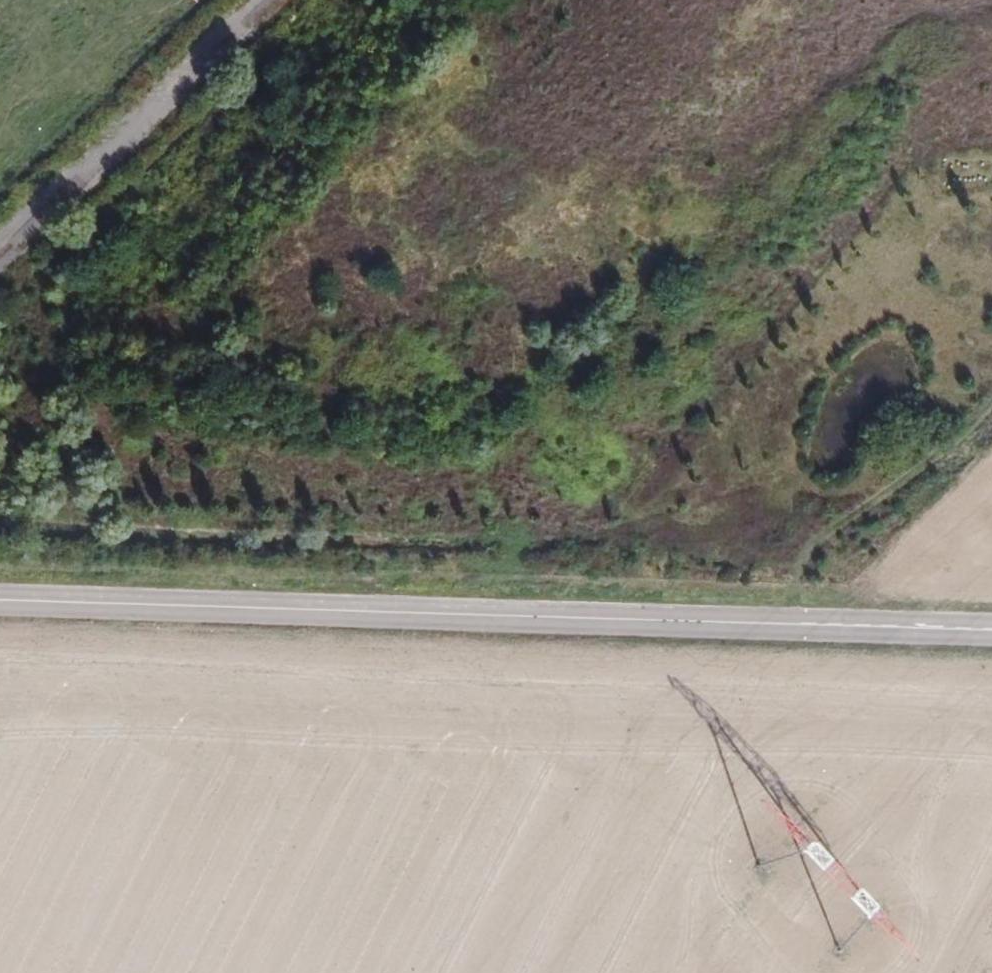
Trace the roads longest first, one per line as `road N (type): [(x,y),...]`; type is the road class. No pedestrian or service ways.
road 1 (secondary): [(991,631),(0,598)]
road 2 (unclassified): [(0,255),(265,0)]

